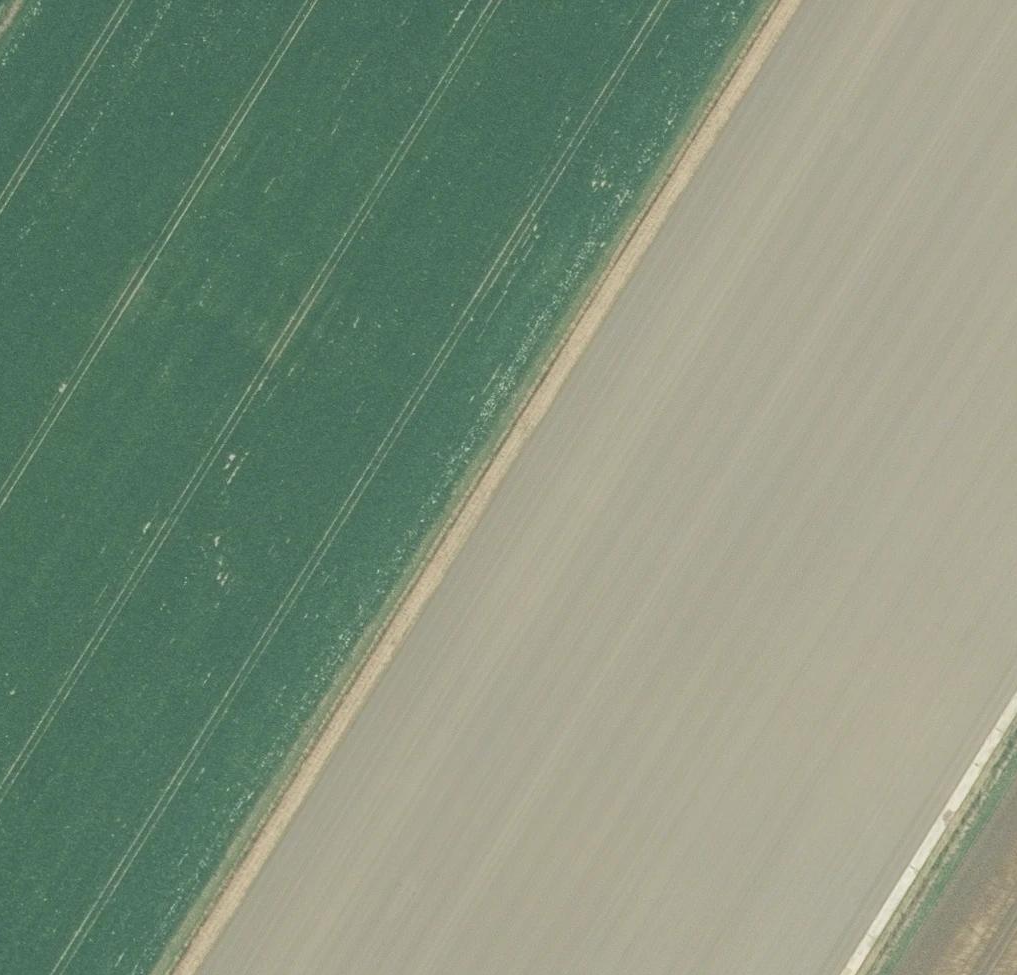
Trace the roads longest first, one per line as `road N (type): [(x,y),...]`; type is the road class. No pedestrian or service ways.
road 1 (track): [(847,974),(1016,702)]

